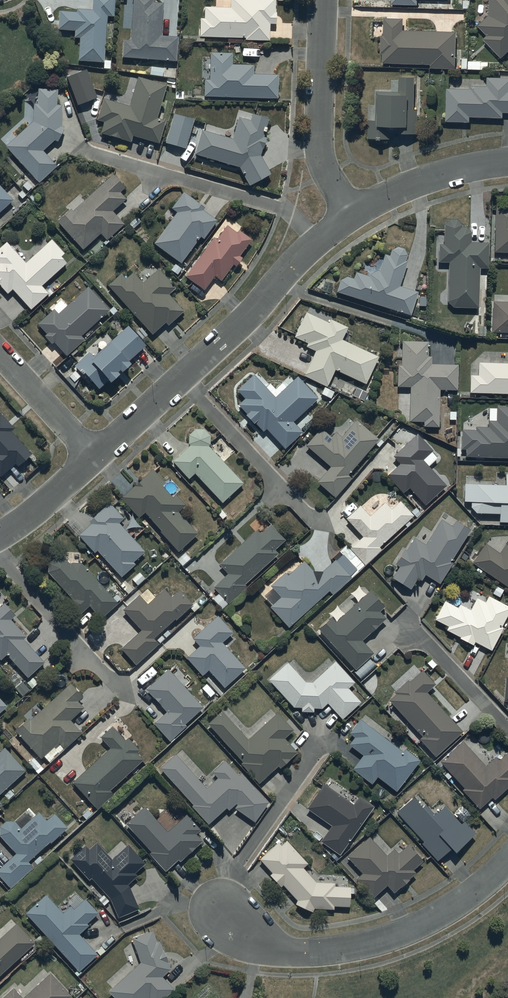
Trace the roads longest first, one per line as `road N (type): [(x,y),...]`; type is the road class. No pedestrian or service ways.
road 1 (residential): [(96,458),(352,213)]
road 2 (residential): [(507,862),(432,920),(356,946),(277,947),(222,909)]
road 3 (residential): [(352,213),(322,157),(324,0)]
road 4 (residential): [(222,909),(237,865),(320,747)]
road 5 (residential): [(352,213),(434,175),(507,160)]
road 6 (residential): [(406,617),(507,730)]
road 7 (residential): [(96,458),(0,351)]
road 8 (residential): [(0,534),(96,458)]

